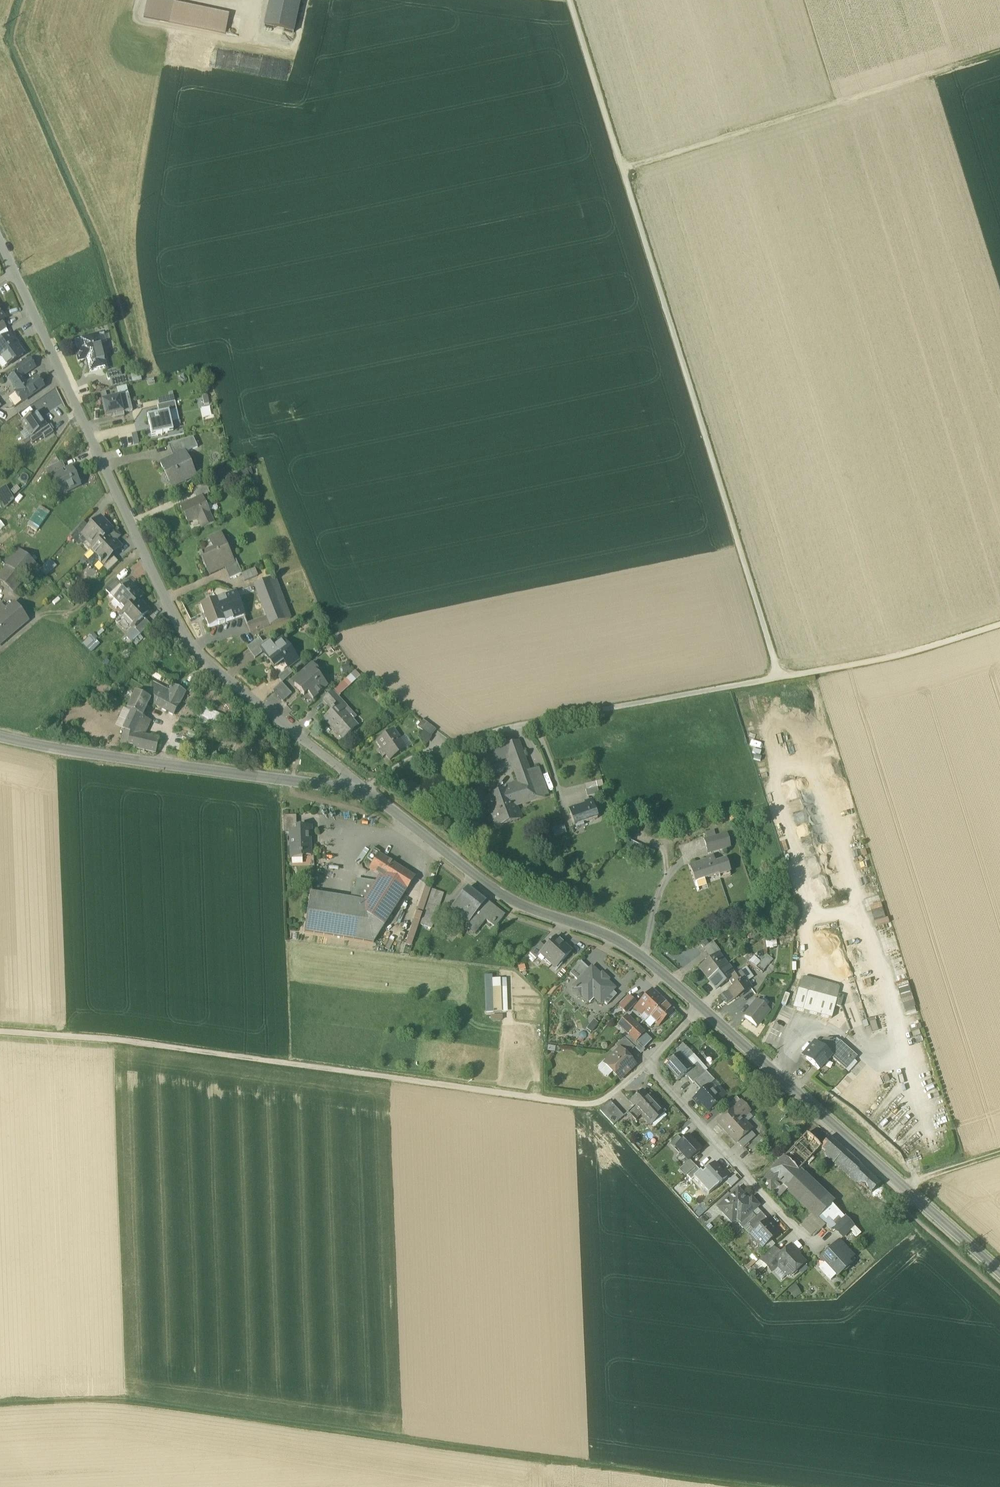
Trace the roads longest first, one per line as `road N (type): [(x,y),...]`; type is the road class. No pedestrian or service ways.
road 1 (track): [(0,1406),(123,1400),(755,1486)]
road 2 (track): [(569,0),(779,677)]
road 3 (residential): [(363,792),(187,643),(14,272)]
road 4 (track): [(584,1104),(0,1031)]
road 5 (track): [(999,624),(904,655),(533,722)]
road 6 (secondary): [(698,1007),(999,1274)]
road 7 (secondary): [(363,792),(488,887),(627,948),(698,1007)]
road 8 (track): [(999,51),(621,169)]
road 9 (secondary): [(0,736),(363,792)]
road 10 (residential): [(645,1065),(807,1239)]
road 11 (track): [(533,722),(408,758),(363,792)]

